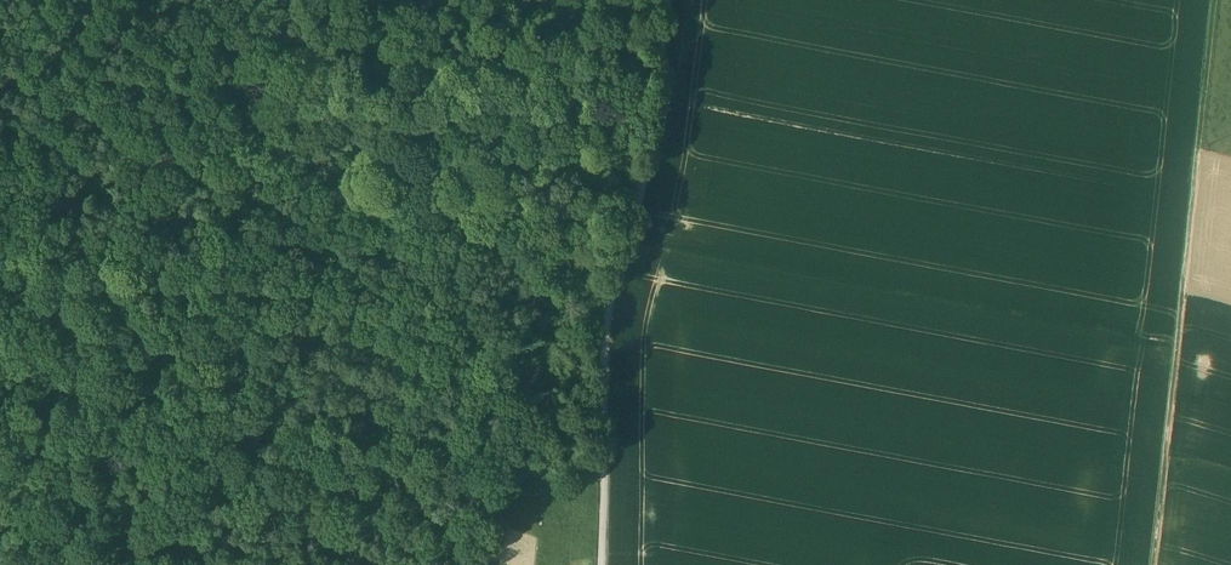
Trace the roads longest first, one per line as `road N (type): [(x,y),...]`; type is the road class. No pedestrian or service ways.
road 1 (track): [(328,0),(191,564)]

